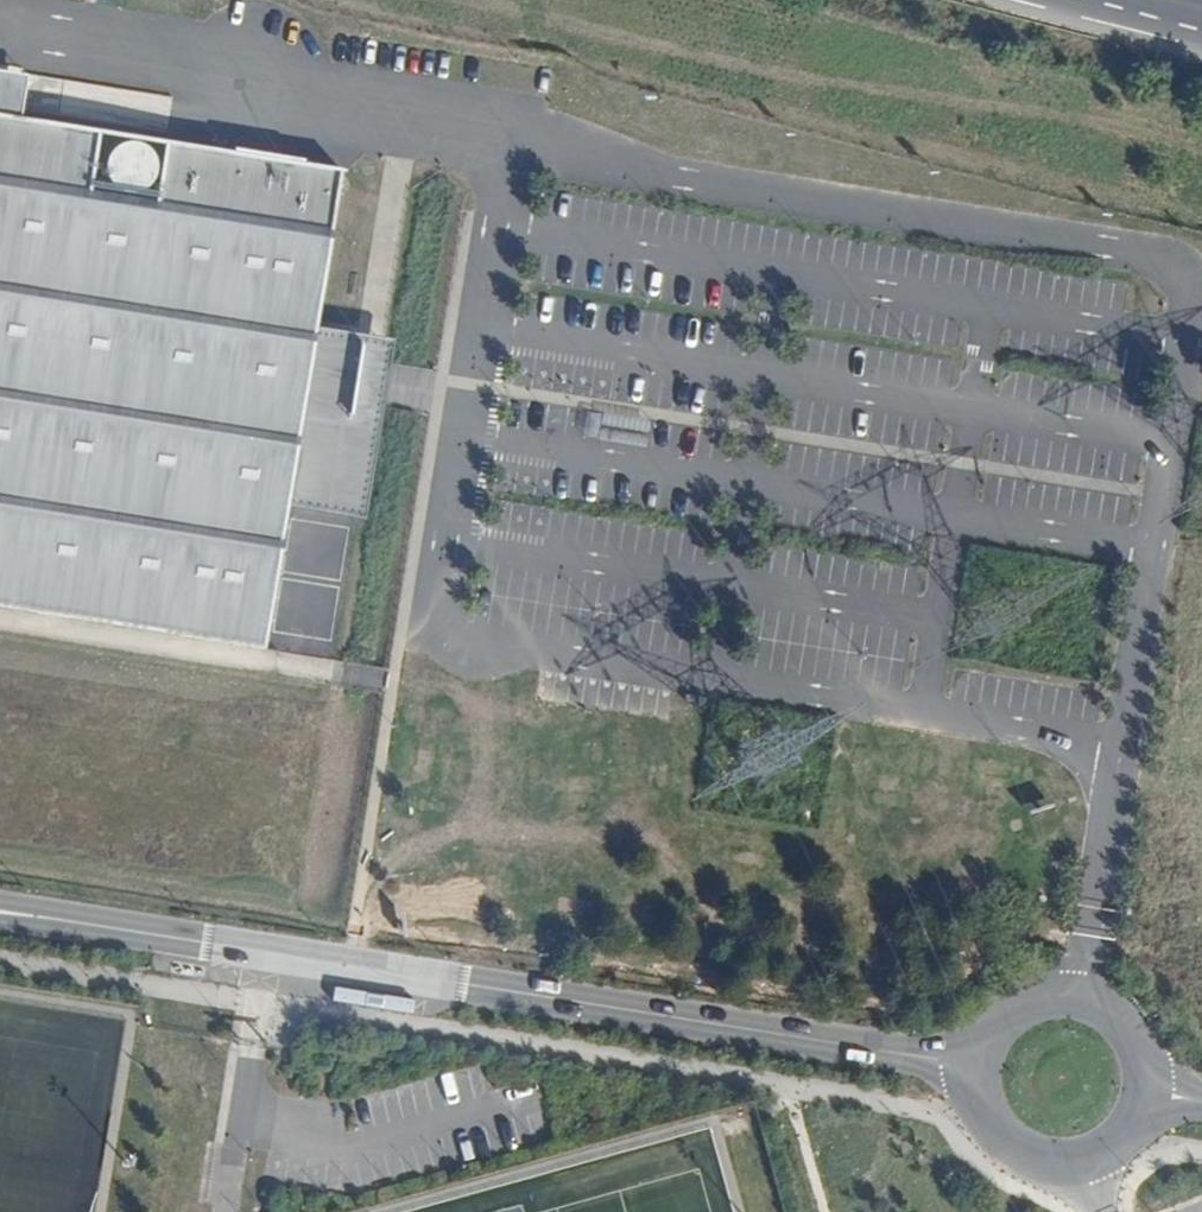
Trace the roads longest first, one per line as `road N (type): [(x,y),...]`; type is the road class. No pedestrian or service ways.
road 1 (unclassified): [(115,928),(980,1070)]
road 2 (unclassified): [(980,1070),(990,1127),(1034,1165),(1062,1171),(1126,1148),(1153,1094)]
road 3 (unclassified): [(1153,1094),(1142,1042),(1125,1021),(1077,998),(1025,1008),(989,1045),(980,1070)]

